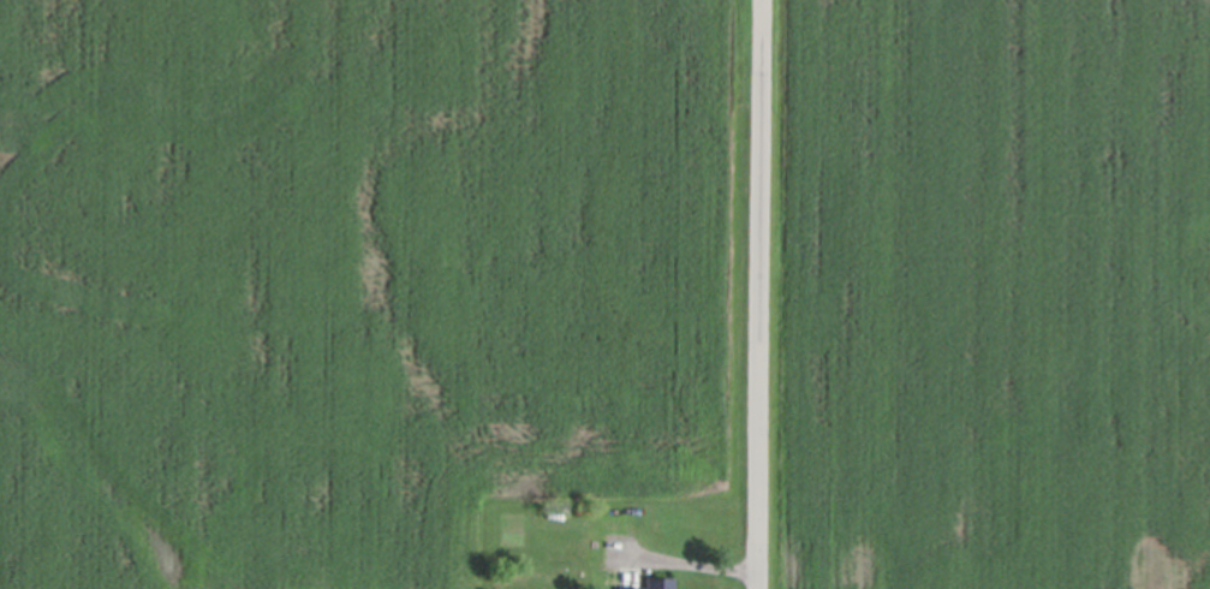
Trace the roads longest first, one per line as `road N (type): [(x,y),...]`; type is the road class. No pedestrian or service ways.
road 1 (residential): [(762,0),(757,588)]

